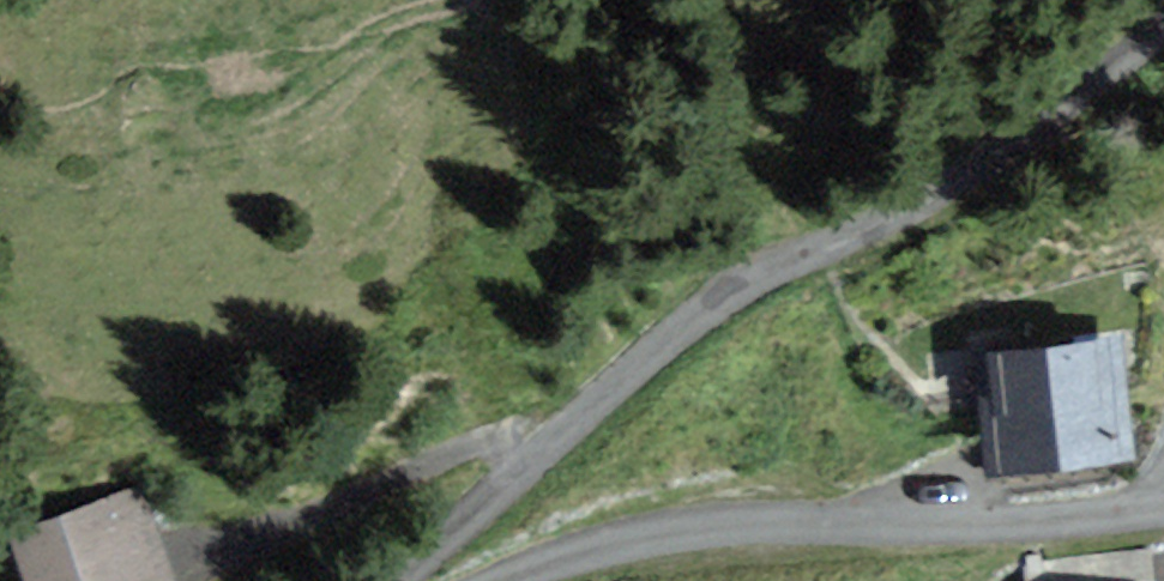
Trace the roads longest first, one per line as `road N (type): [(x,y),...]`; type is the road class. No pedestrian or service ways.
road 1 (unclassified): [(403,580),(712,303),(964,174),(1163,33)]
road 2 (residential): [(494,580),(719,523),(1163,517)]

